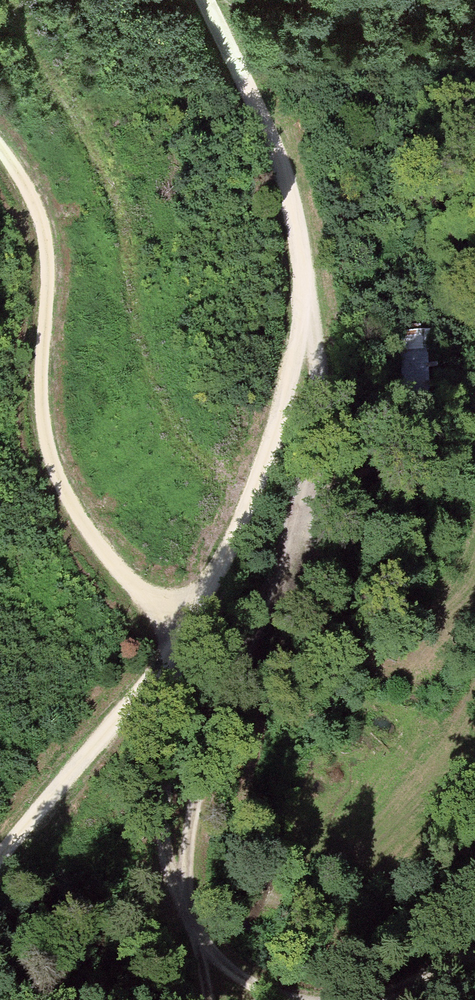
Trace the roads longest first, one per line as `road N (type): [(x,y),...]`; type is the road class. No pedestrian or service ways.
road 1 (track): [(300,999),(250,986),(221,963),(163,890),(162,819),(180,704),(175,638),(64,488),(43,419),(55,264),(45,198),(29,160),(0,125)]
road 2 (unclassified): [(198,0),(284,182),(301,284),(289,358),(259,471),(175,638),(0,858)]
road 3 (track): [(301,284),(314,341),(301,499),(285,567),(196,796),(181,870),(204,999)]
road 4 (track): [(250,656),(247,758),(235,819),(247,899),(262,915),(317,917),(352,898),(360,882)]

